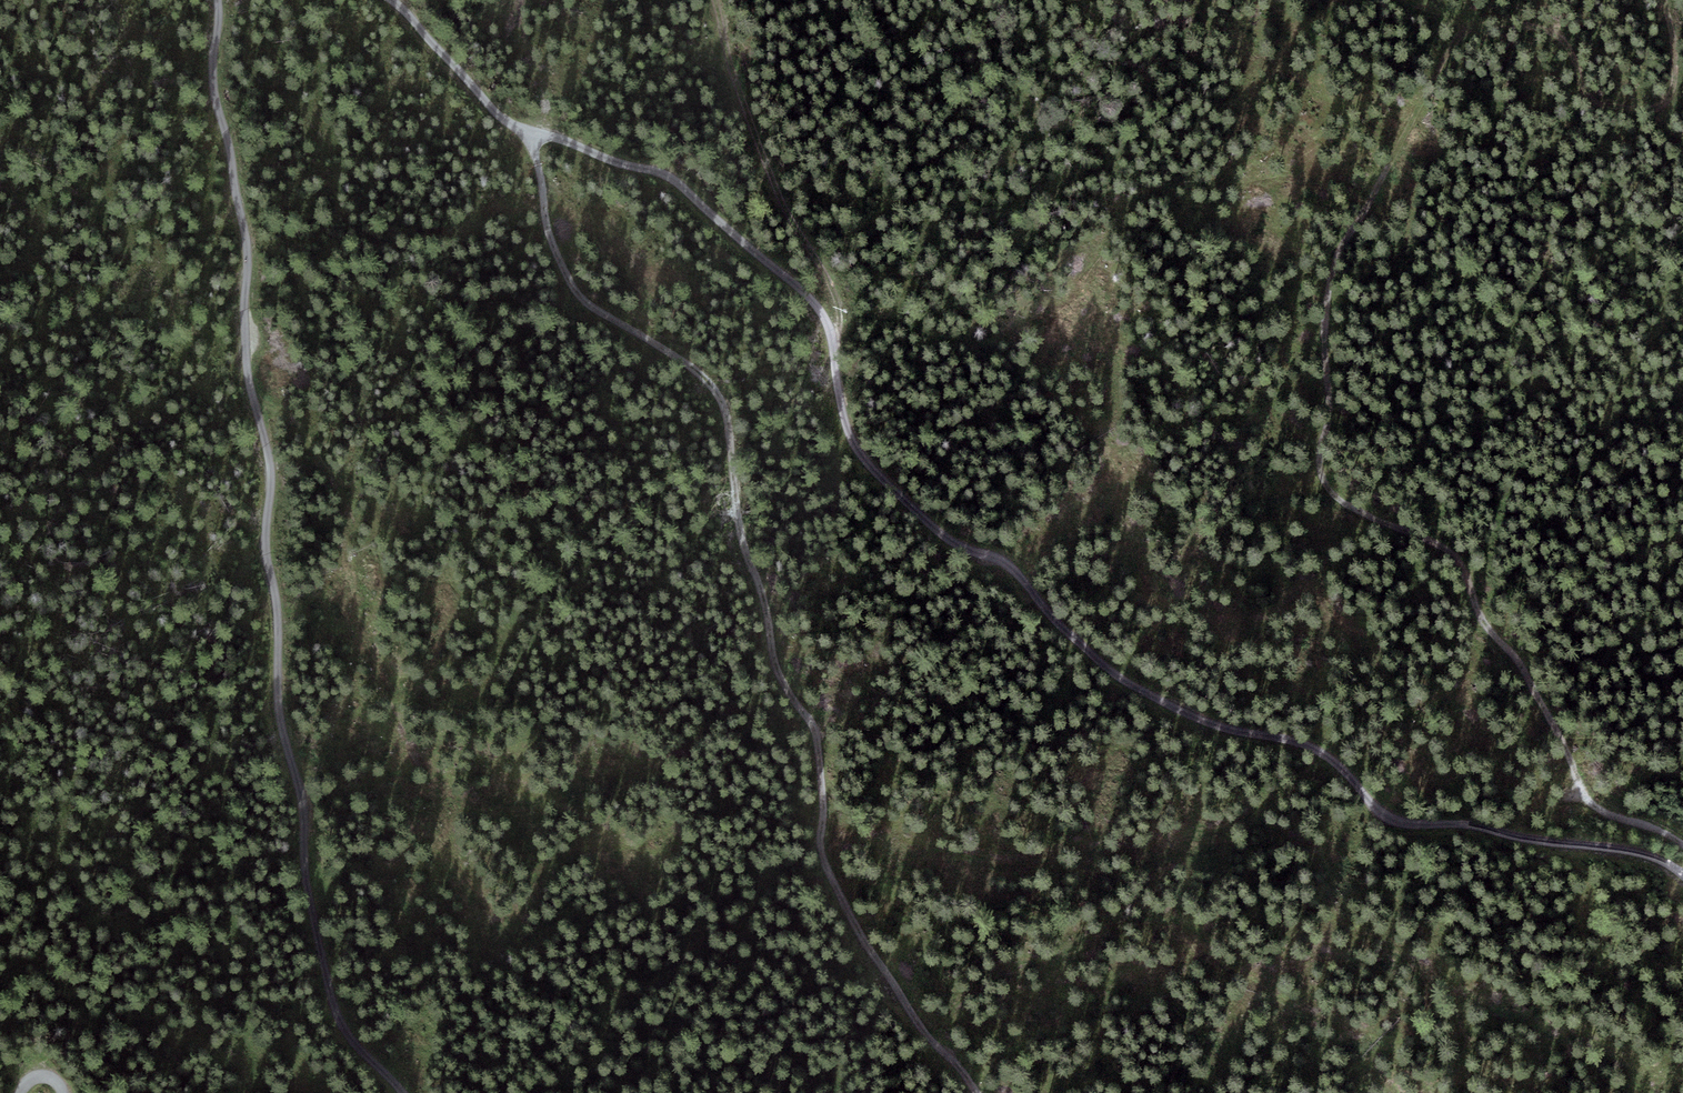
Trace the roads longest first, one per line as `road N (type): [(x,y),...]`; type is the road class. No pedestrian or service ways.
road 1 (track): [(1682,872),(1632,850),(1401,820),(1316,747),(1215,723),(1110,670),(1014,569),(943,533),(874,467),(851,432),(827,318),(804,290),(664,172),(514,125),(395,0)]
road 2 (track): [(220,0),(214,77),(251,264),(248,355),(272,467),(267,549),(279,619),(279,704),(307,816),(308,893),(345,1028),(405,1092)]
road 3 (track): [(984,1092),(853,930),(825,852),(824,742),(782,675),(771,621),(732,527),(730,419),(710,384),(572,283),(549,226),(531,131)]
road 4 (track): [(1682,845),(1585,797),(1561,736),(1514,655),(1482,620),(1456,557),(1328,490),(1319,460),(1328,409),(1325,343),(1340,245),(1465,26),(1404,0)]
road 5 (track): [(831,337),(840,305),(764,159),(718,0)]
road 6 (track): [(1666,0),(1675,90),(1651,111),(1607,108),(1585,95),(1569,49),(1547,28),(1465,26)]

